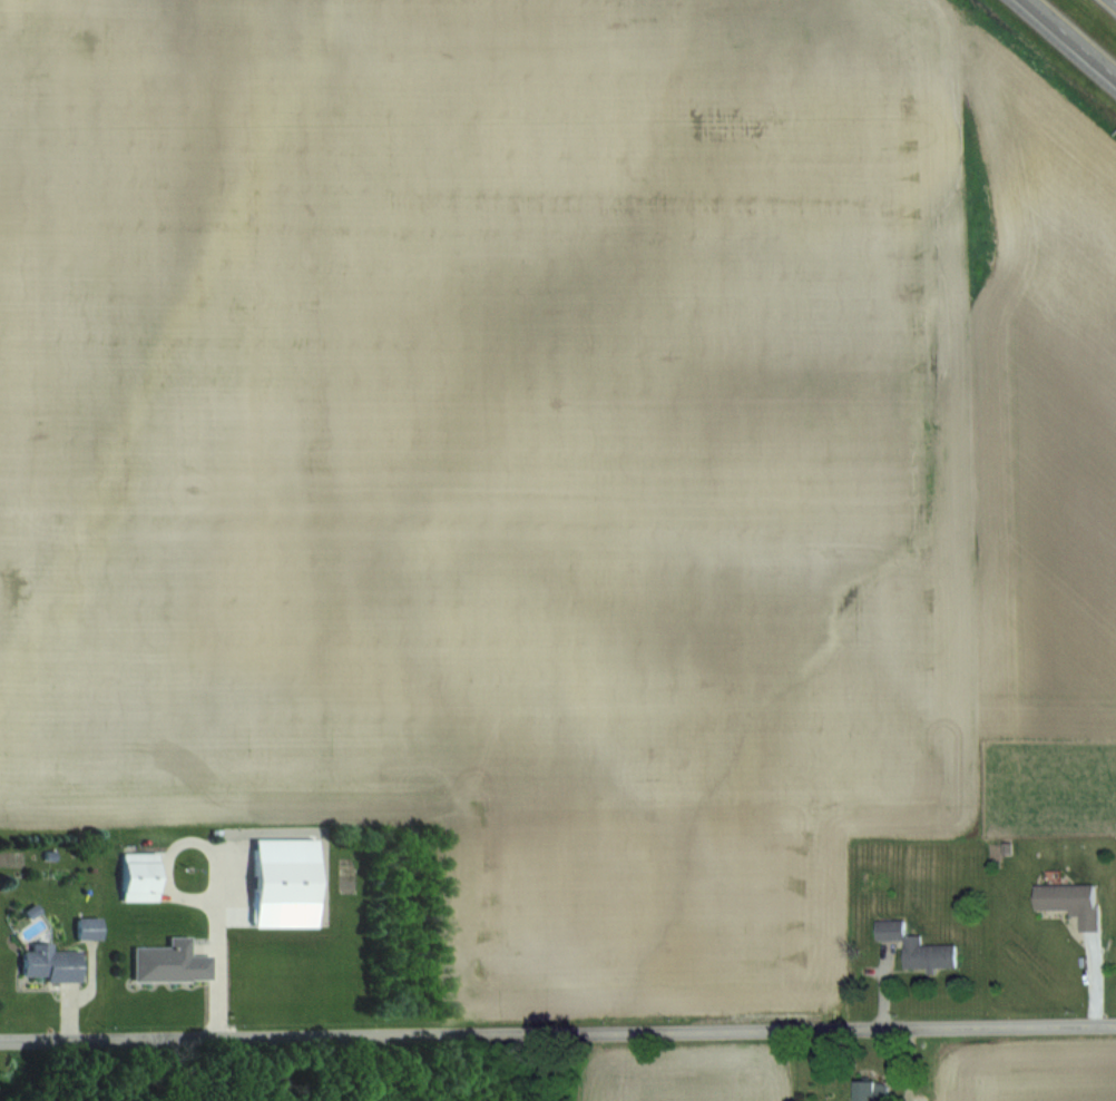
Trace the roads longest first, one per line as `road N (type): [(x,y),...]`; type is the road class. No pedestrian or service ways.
road 1 (residential): [(0,1041),(1115,1025)]

